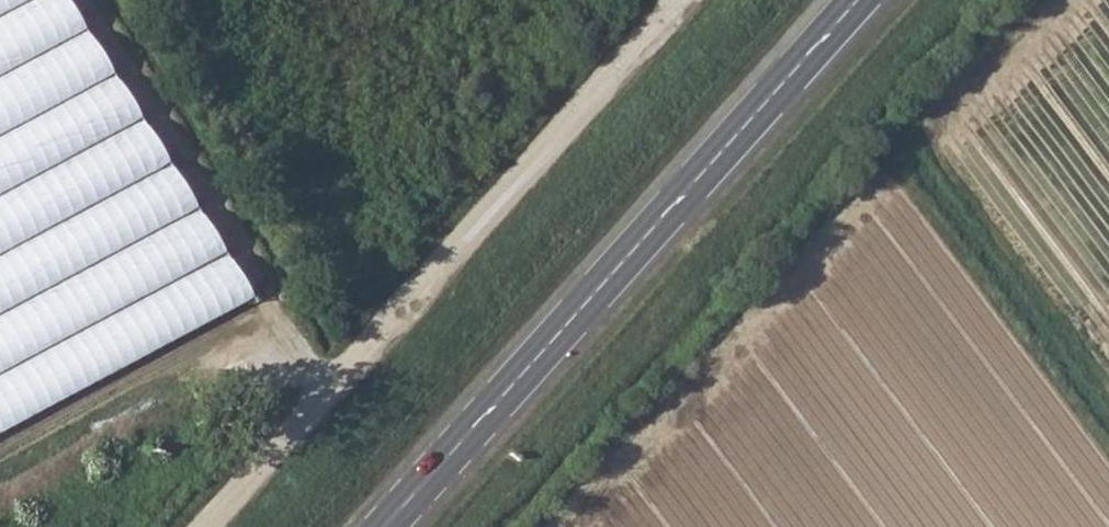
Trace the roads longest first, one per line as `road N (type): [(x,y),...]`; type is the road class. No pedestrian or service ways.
road 1 (unclassified): [(199,526),(681,0)]
road 2 (secondary): [(379,526),(851,0)]

